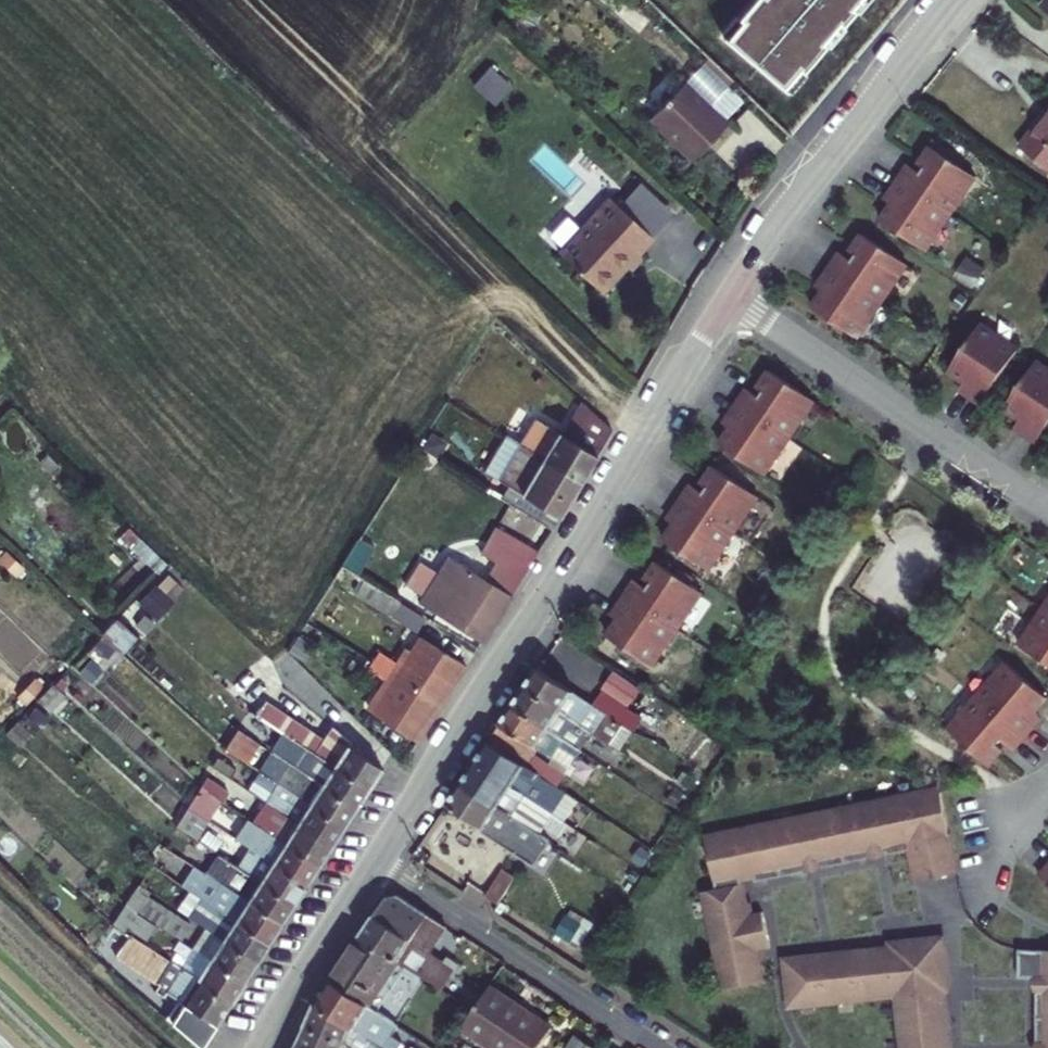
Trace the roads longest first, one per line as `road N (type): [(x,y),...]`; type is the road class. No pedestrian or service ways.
road 1 (tertiary): [(375,861),(731,294)]
road 2 (residential): [(731,294),(1047,510)]
road 3 (tertiary): [(731,294),(957,0)]
road 4 (residential): [(657,1047),(375,861)]
road 5 (tertiary): [(263,1047),(375,861)]

